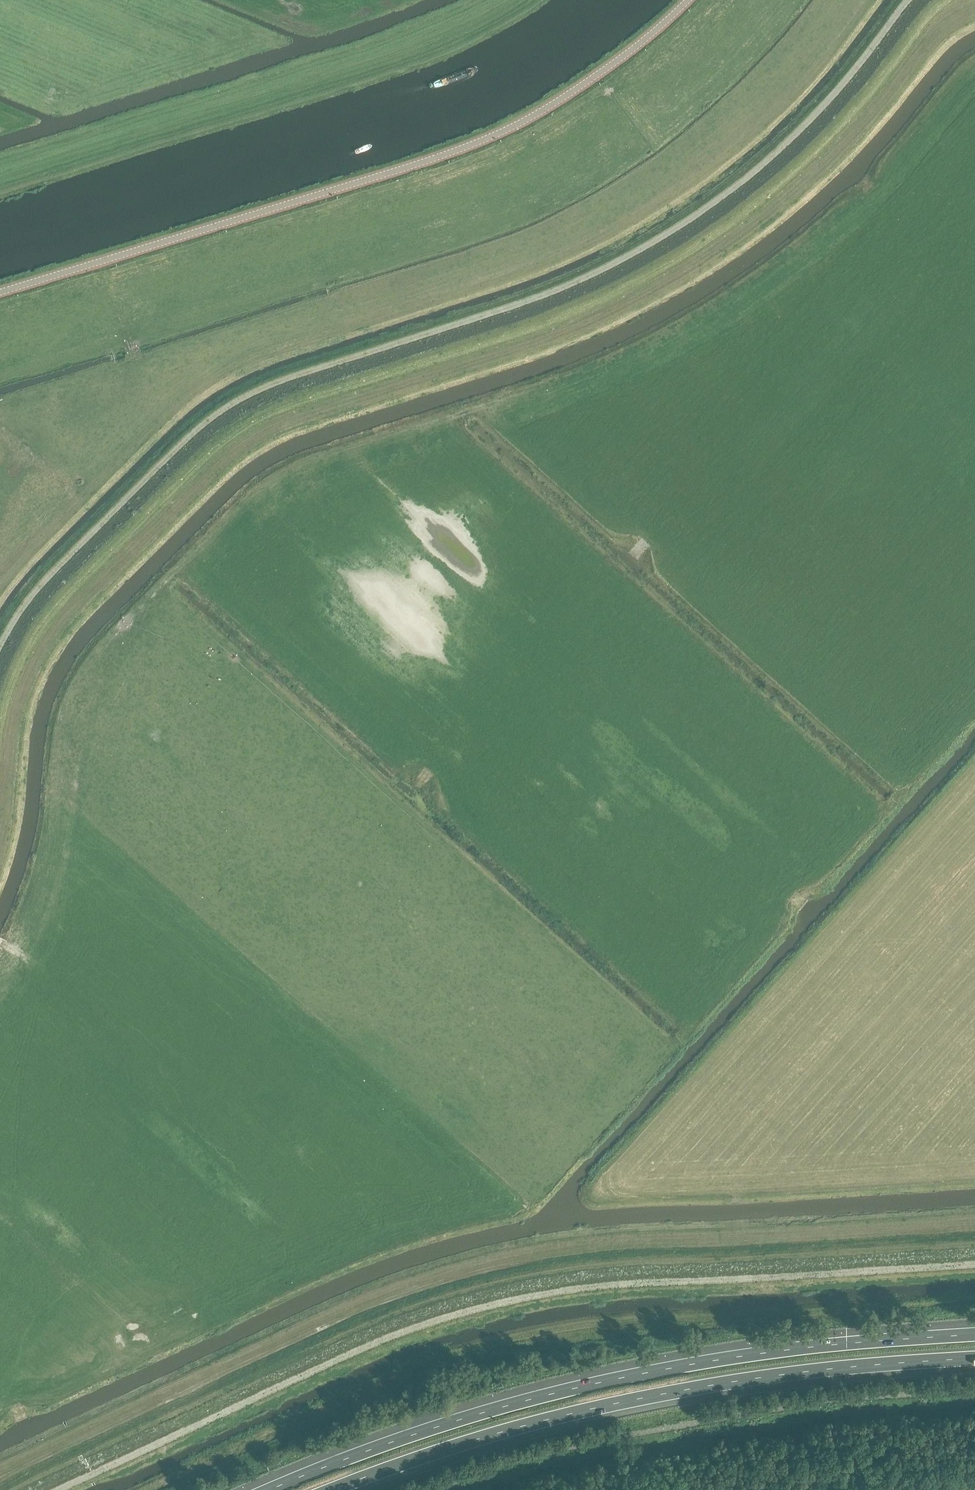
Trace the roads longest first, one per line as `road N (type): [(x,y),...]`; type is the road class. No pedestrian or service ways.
road 1 (tertiary): [(0,293),(501,132),(585,83),(686,0)]
road 2 (motorway): [(974,1335),(706,1361),(554,1394),(268,1489)]
road 3 (motorway): [(336,1489),(559,1418),(744,1381),(974,1359)]
road 4 (track): [(0,584),(87,494),(84,453),(133,357),(103,261)]
road 5 (track): [(628,1489),(879,1427),(974,1418)]

